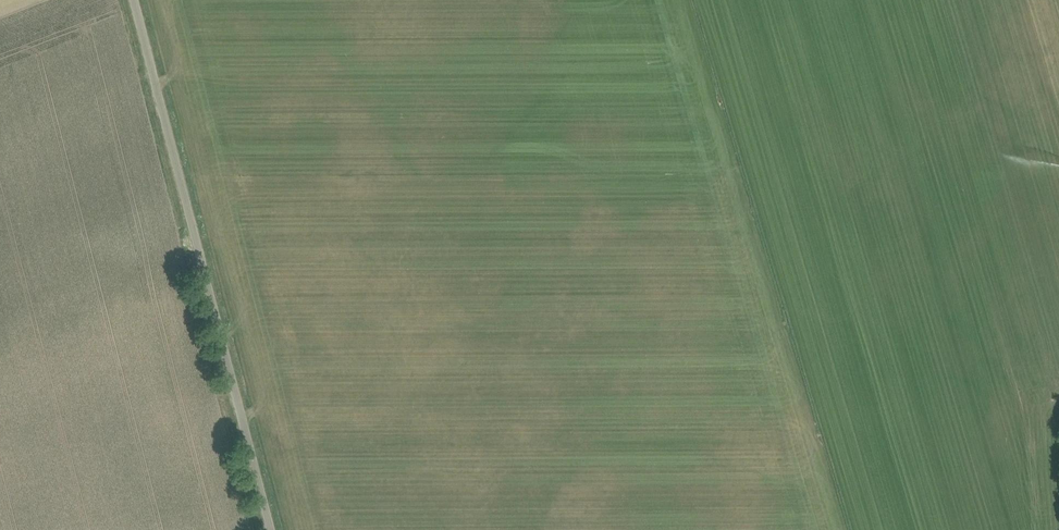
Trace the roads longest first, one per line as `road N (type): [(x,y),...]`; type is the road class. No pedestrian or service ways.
road 1 (unclassified): [(272,529),(134,0)]

